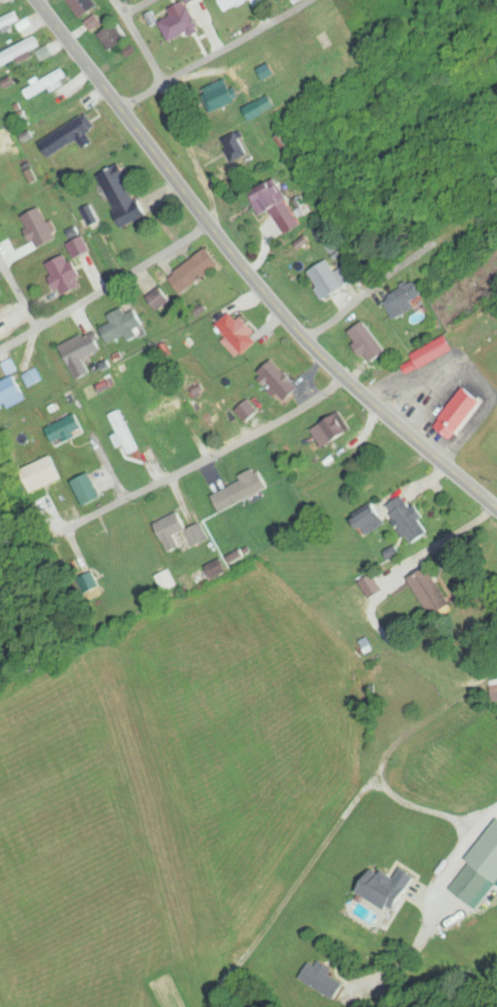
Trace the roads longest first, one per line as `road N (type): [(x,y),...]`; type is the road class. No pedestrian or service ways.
road 1 (secondary): [(496,510),(305,339),(36,0)]
road 2 (residential): [(496,668),(407,738),(387,764),(401,802),(453,820),(463,837),(432,890),(419,948),(389,979)]
road 3 (residential): [(346,380),(276,425),(65,533)]
road 4 (residential): [(0,352),(211,227)]
road 5 (residential): [(126,17),(212,193),(211,227)]
road 6 (residential): [(119,107),(312,0)]

